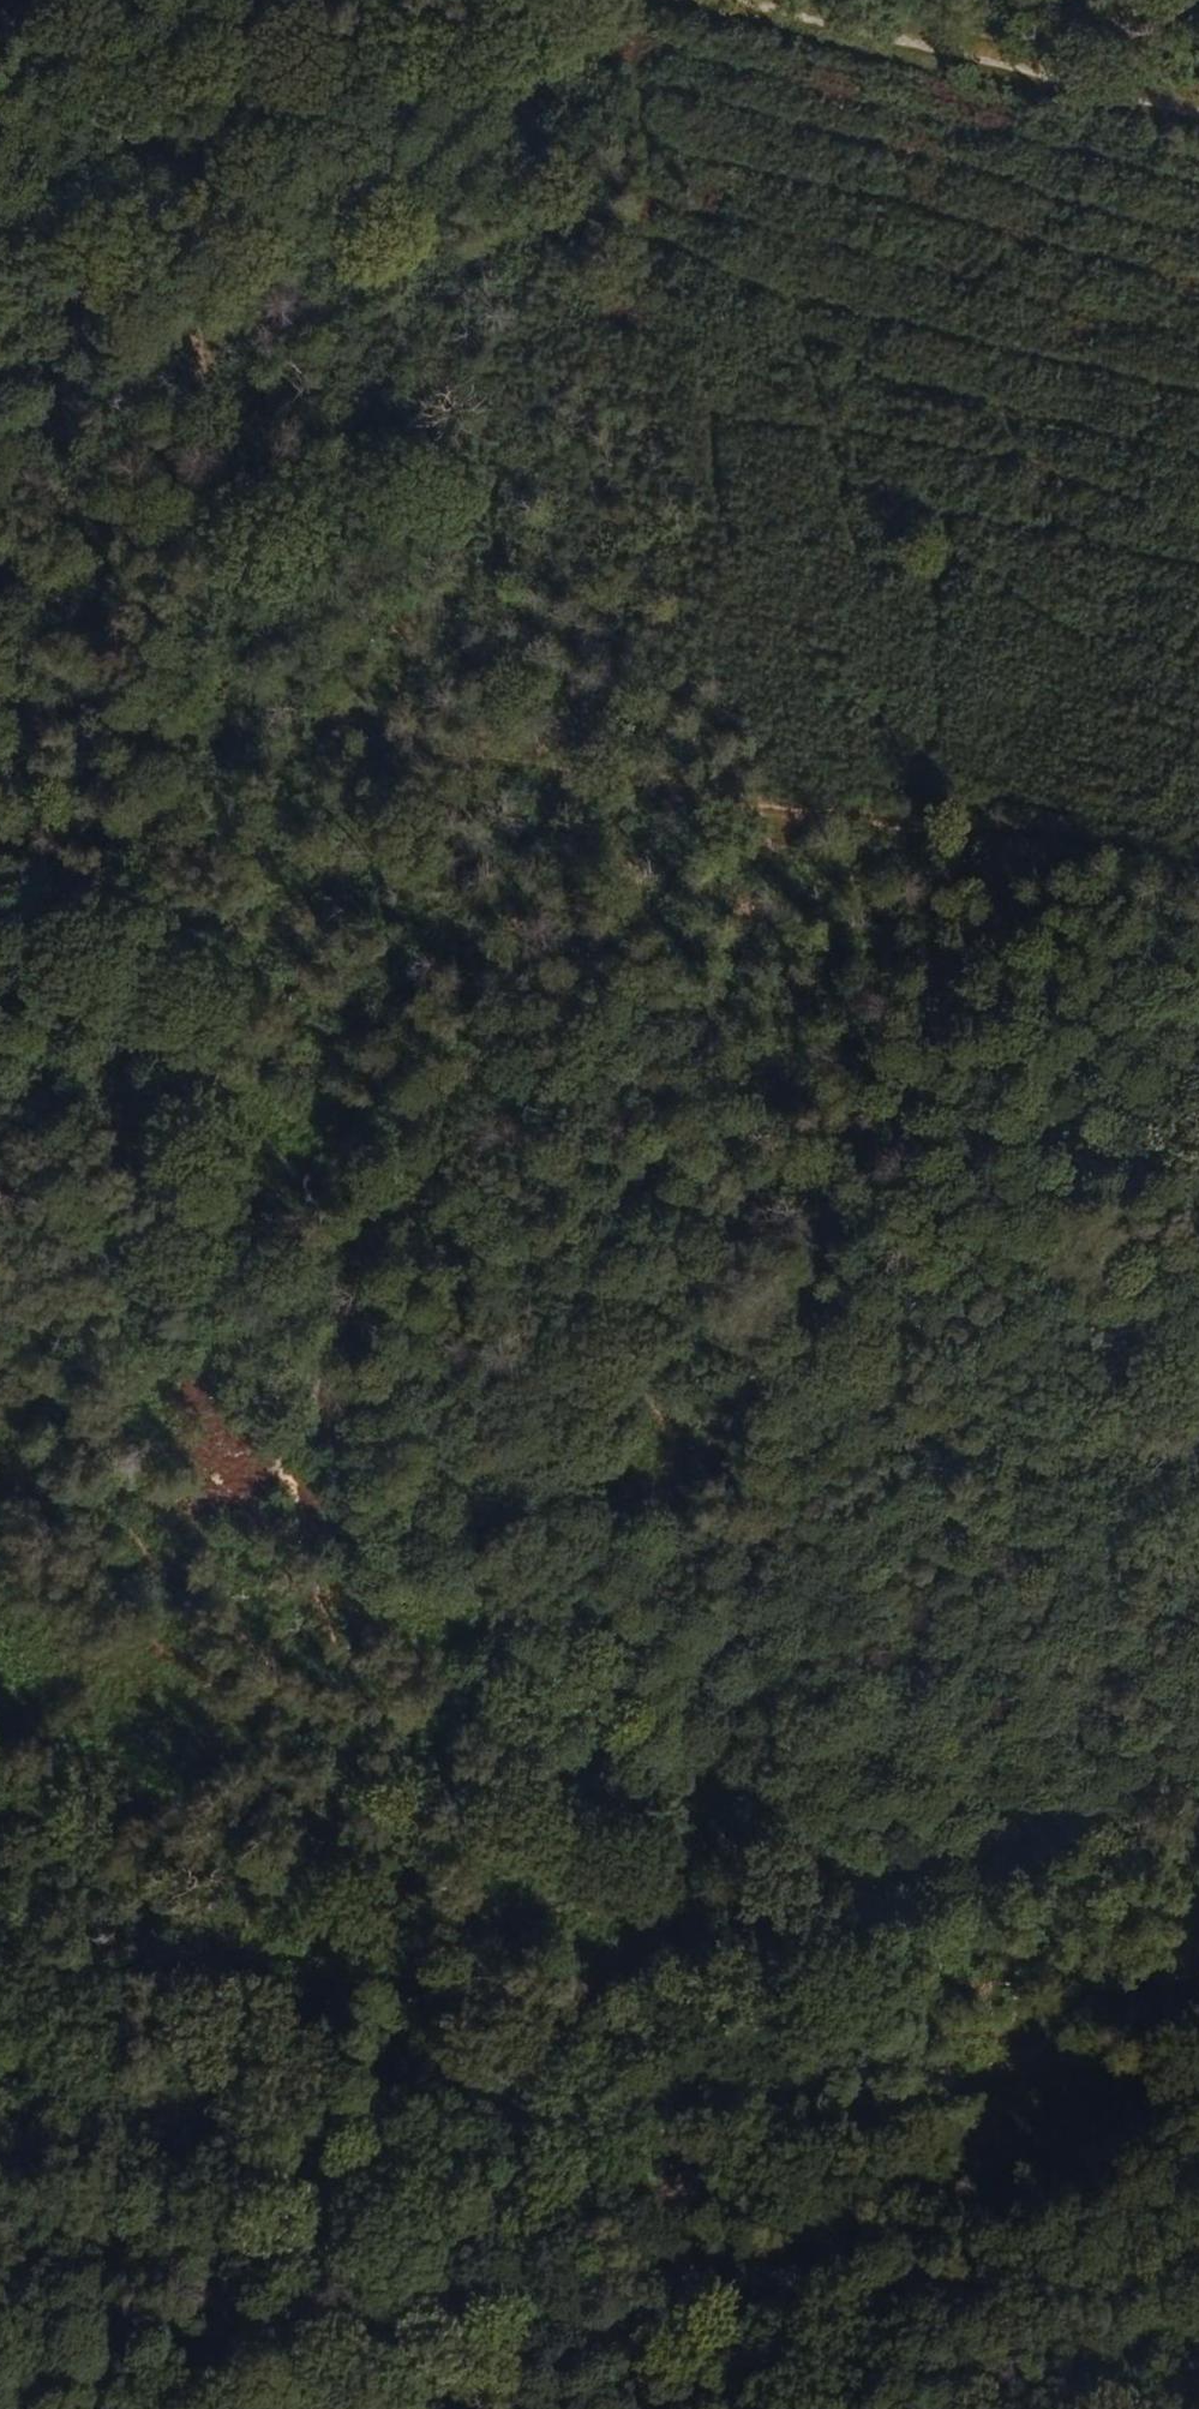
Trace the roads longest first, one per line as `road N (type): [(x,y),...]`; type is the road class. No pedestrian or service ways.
road 1 (track): [(511,0),(1198,175)]
road 2 (track): [(782,2408),(533,2181)]

